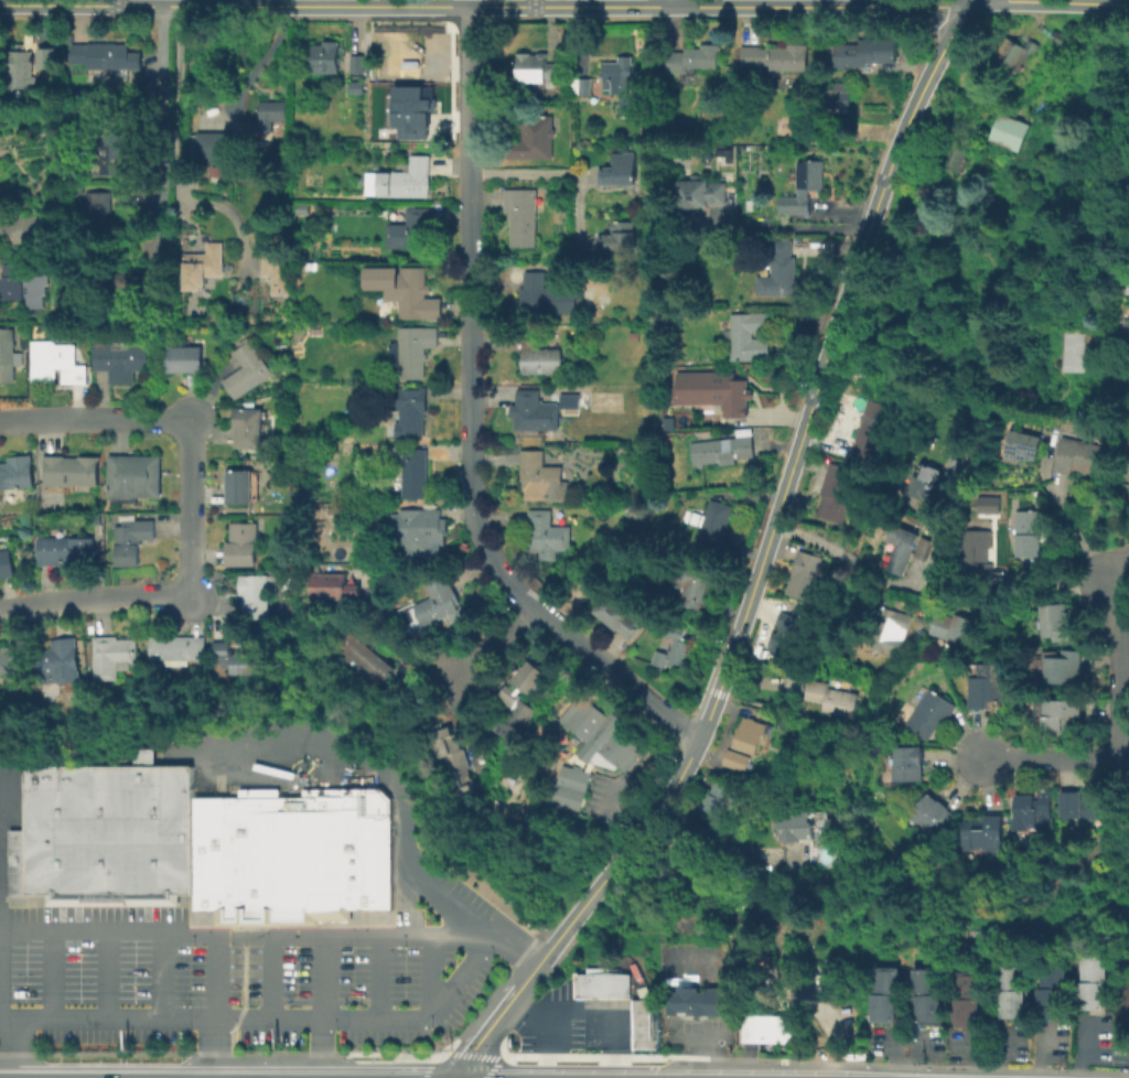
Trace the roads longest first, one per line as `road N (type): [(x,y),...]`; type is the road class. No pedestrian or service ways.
road 1 (tertiary): [(967,1),(894,144),(714,692)]
road 2 (tertiary): [(1128,5),(469,4)]
road 3 (residential): [(470,195),(470,496),(481,545),(513,591),(697,736)]
road 4 (tertiary): [(469,4),(0,3)]
road 5 (tertiary): [(697,736),(652,818),(546,947)]
road 6 (residential): [(469,4),(470,195)]
road 7 (residential): [(185,585),(170,596),(0,610)]
road 8 (residential): [(183,427),(161,418),(0,422)]
road 9 (residential): [(160,4),(162,187)]
road 10 (residential): [(1105,579),(1125,644),(1121,719),(1128,743)]
road 11 (tertiary): [(546,947),(448,1077)]
road 12 (residential): [(183,427),(192,446),(193,569),(185,585)]
road 13 (residential): [(1128,746),(1114,758),(980,758)]

